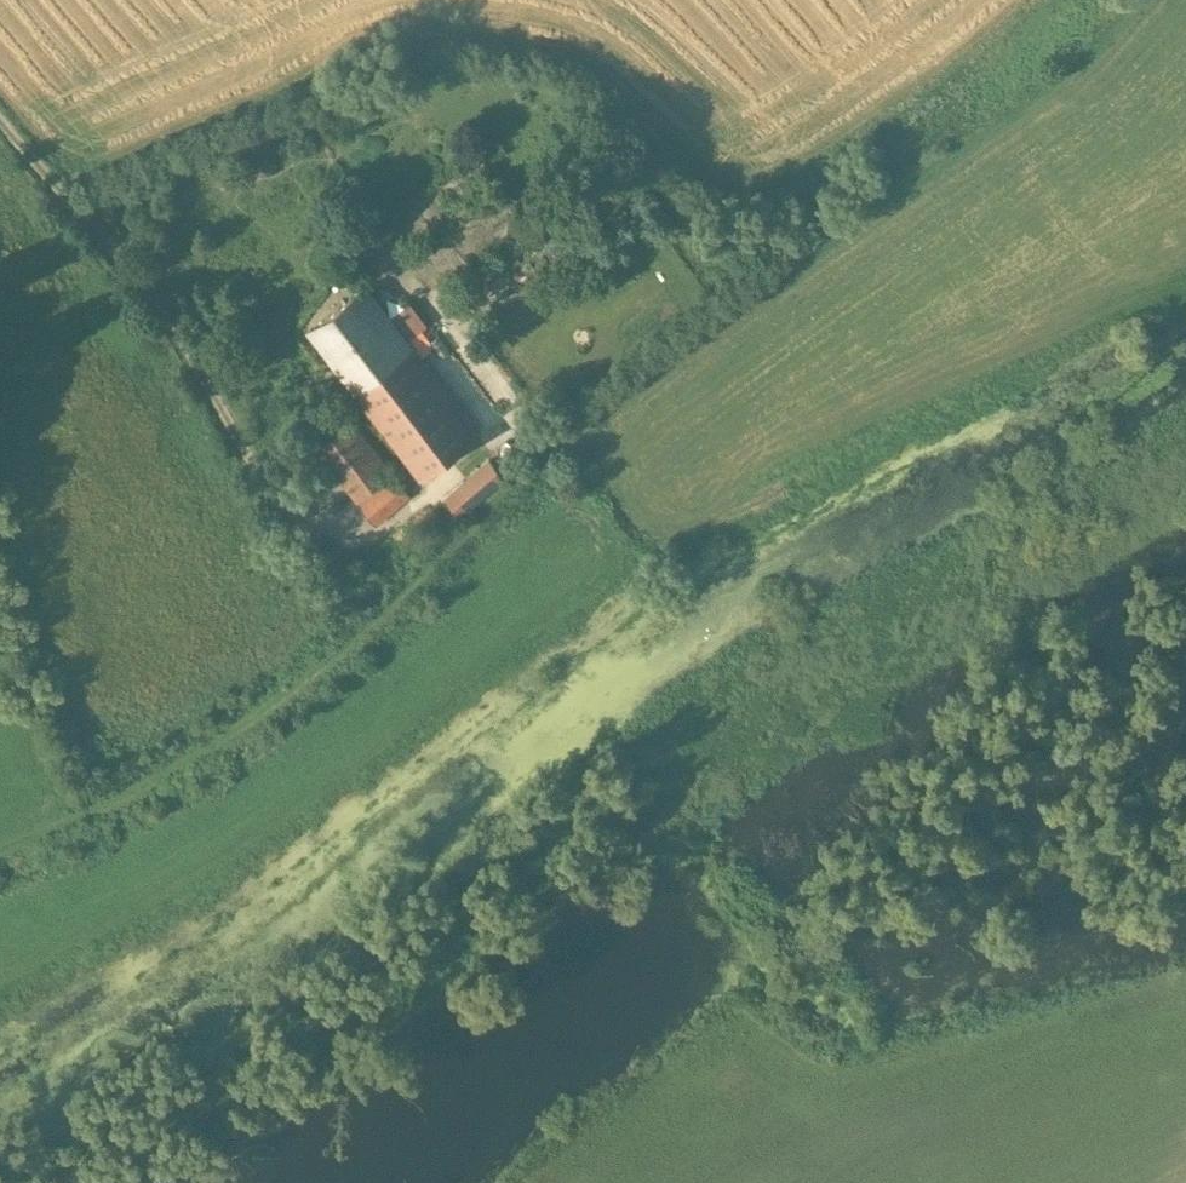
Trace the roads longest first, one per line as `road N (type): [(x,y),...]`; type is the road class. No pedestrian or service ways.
road 1 (track): [(0,854),(185,763),(283,699),(568,439),(1070,70),(1134,0)]

